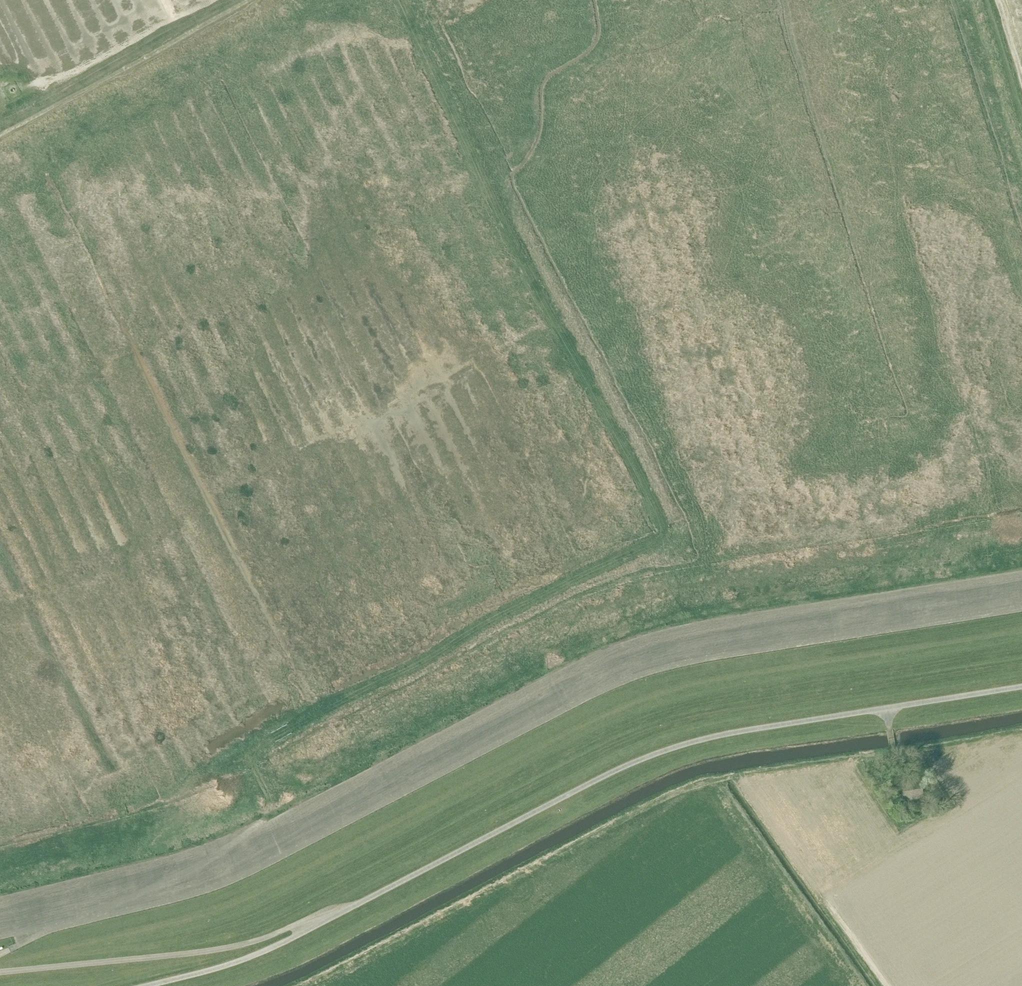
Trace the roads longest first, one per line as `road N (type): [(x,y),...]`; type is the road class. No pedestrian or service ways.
road 1 (track): [(983,0),(1021,130)]

